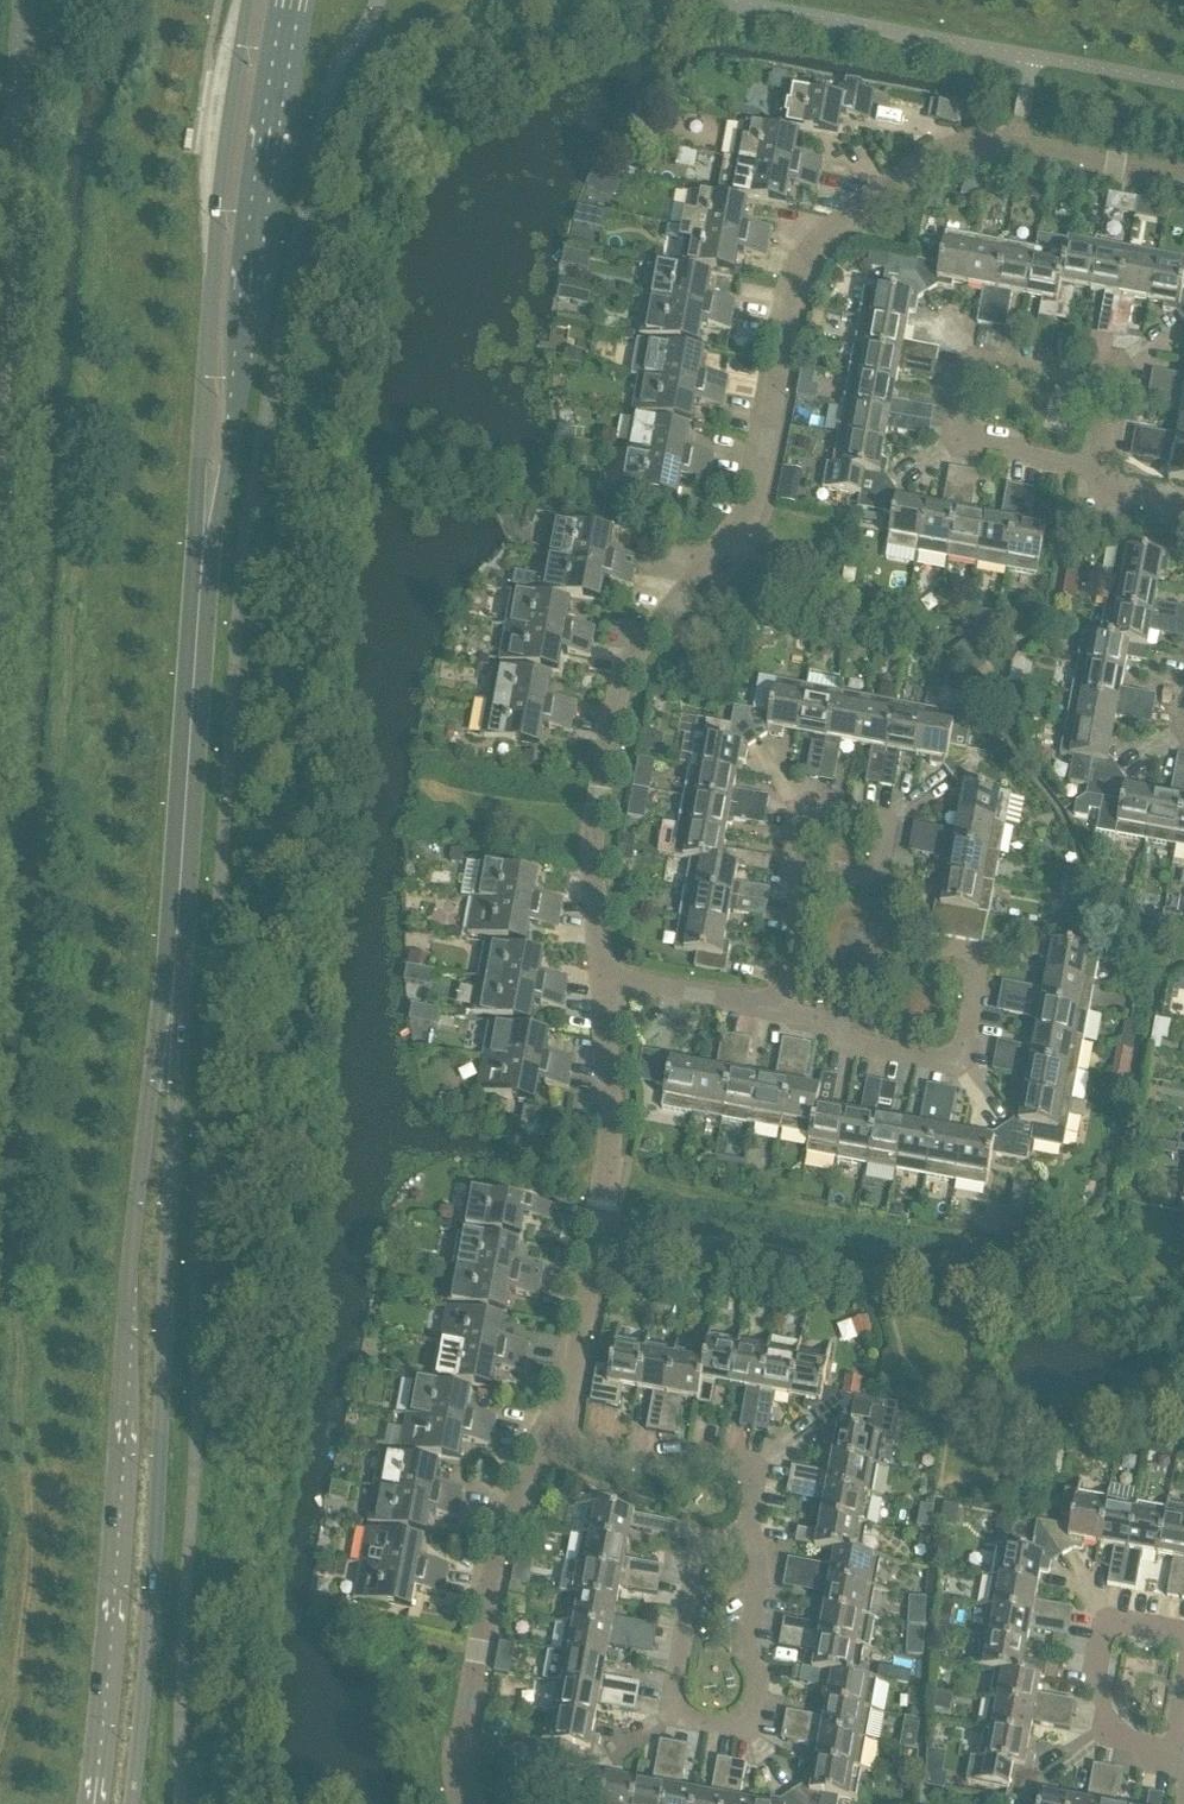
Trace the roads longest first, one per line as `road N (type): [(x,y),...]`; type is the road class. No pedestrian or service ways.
road 1 (residential): [(603,977),(592,854),(619,692),(634,653),(747,519),(792,293),(810,255),(917,162),(952,148),(1020,145),(1183,182)]
road 2 (secondary): [(166,1161),(92,1803)]
road 3 (secondary): [(132,1803),(149,1629),(166,1161)]
road 4 (secondary): [(166,1161),(205,539)]
road 5 (secondary): [(205,539),(243,400),(264,179),(293,0)]
road 6 (secondary): [(249,0),(203,392),(205,539)]
road 7 (residential): [(546,1443),(567,1400),(613,1147),(603,977)]
road 8 (residential): [(750,1534),(712,1542),(696,1563),(673,1688),(691,1721),(730,1729),(755,1710),(759,1683),(746,1642),(757,1559)]
road 9 (residential): [(464,1803),(462,1742),(500,1529),(546,1443)]
road 10 (residential): [(1088,468),(1025,454),(970,429),(962,411),(970,376),(982,363),(1092,381),(1097,429)]
road 11 (residential): [(750,1534),(754,1471),(742,1462),(704,1452),(671,1469),(546,1443)]
road 12 (residential): [(804,882),(792,867),(804,809),(819,804),(882,819),(890,833),(880,875),(865,882),(825,874)]
road 13 (residential): [(781,1009),(823,1018),(852,1042),(939,1057),(958,1053),(967,1038),(977,978)]
road 14 (residential): [(1170,1768),(1119,1739),(1100,1697),(1108,1641),(1143,1628),(1180,1631),(1183,1640)]
road 15 (residential): [(603,977),(781,1009)]
road 16 (residential): [(781,1009),(804,882)]

